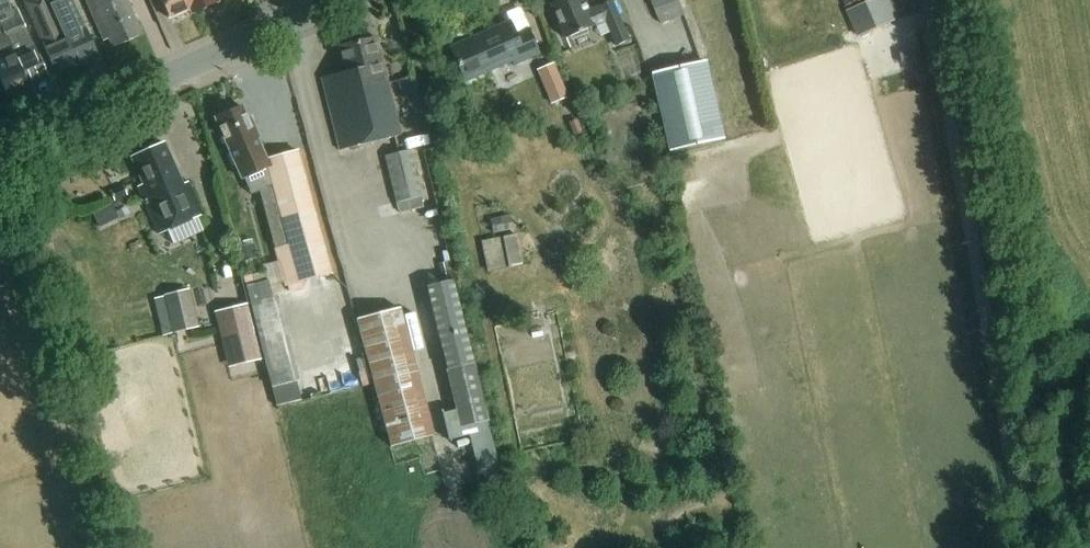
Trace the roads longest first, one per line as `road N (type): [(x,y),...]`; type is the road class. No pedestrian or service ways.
road 1 (track): [(928,0),(1030,547)]
road 2 (tertiary): [(0,149),(278,27)]

